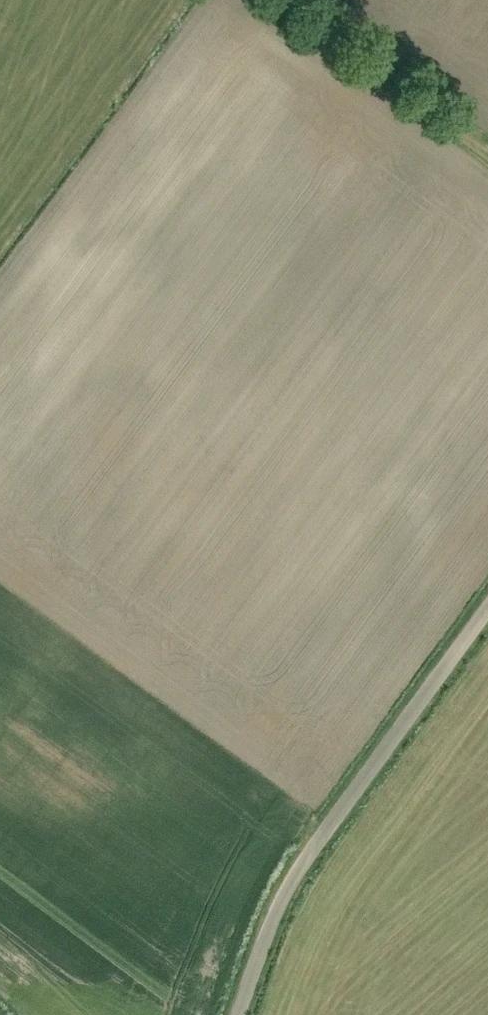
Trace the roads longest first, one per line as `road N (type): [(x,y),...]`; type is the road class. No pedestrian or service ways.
road 1 (unclassified): [(241,1014),(305,864),(487,612)]

